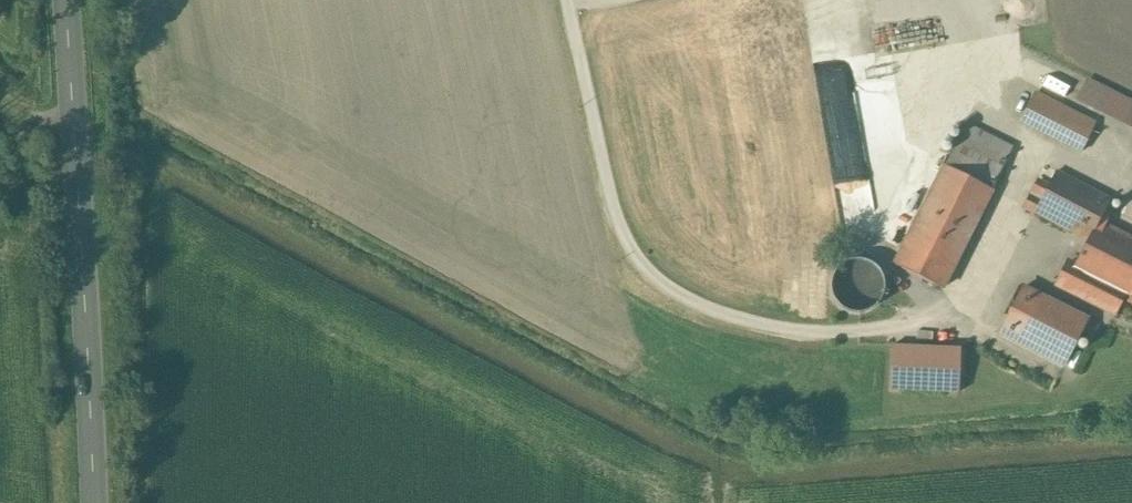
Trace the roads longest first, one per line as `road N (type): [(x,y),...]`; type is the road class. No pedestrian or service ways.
road 1 (tertiary): [(66,0),(93,502)]

